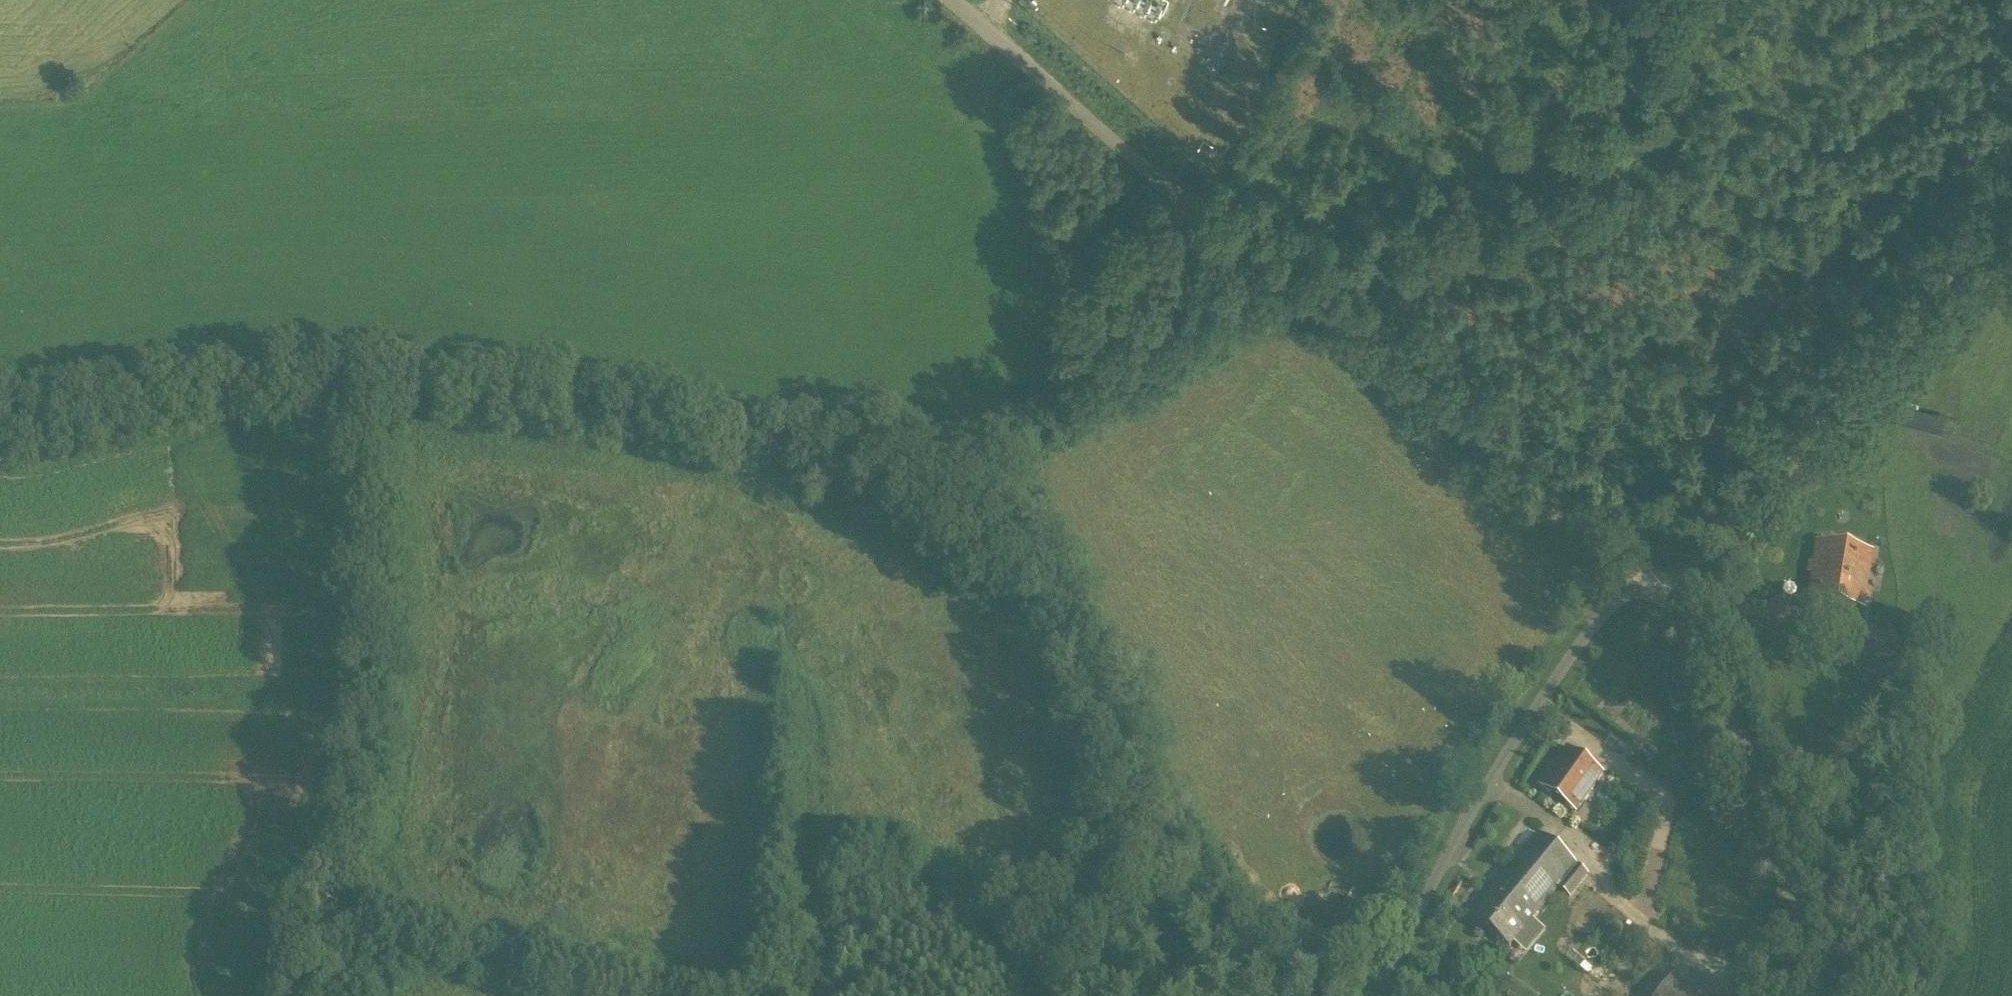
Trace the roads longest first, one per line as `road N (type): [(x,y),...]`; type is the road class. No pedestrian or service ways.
road 1 (tertiary): [(1640,568),(956,0)]
road 2 (unclassified): [(1661,591),(2011,185)]
road 3 (tertiary): [(1375,995),(1495,768),(1600,612),(1640,568)]
road 4 (unclassified): [(1817,995),(1742,742),(1710,669),(1661,591)]

